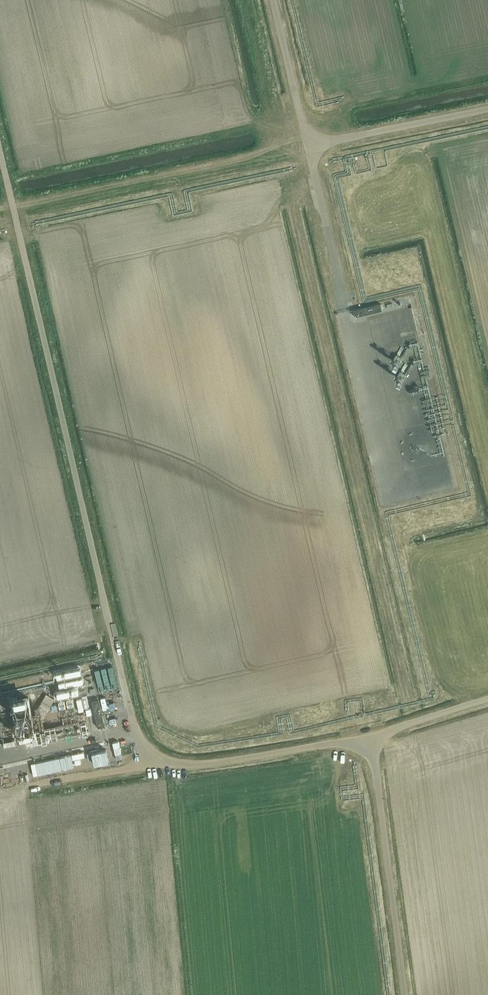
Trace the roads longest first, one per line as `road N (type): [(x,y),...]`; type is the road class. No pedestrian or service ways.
road 1 (unclassified): [(377,745),(190,765),(155,755),(139,737),(0,149)]
road 2 (unclassified): [(273,0),(308,146),(487,109)]
road 3 (track): [(0,216),(308,146)]
road 4 (unclassified): [(405,994),(377,745)]
road 5 (unclassified): [(377,745),(401,727),(487,700)]

